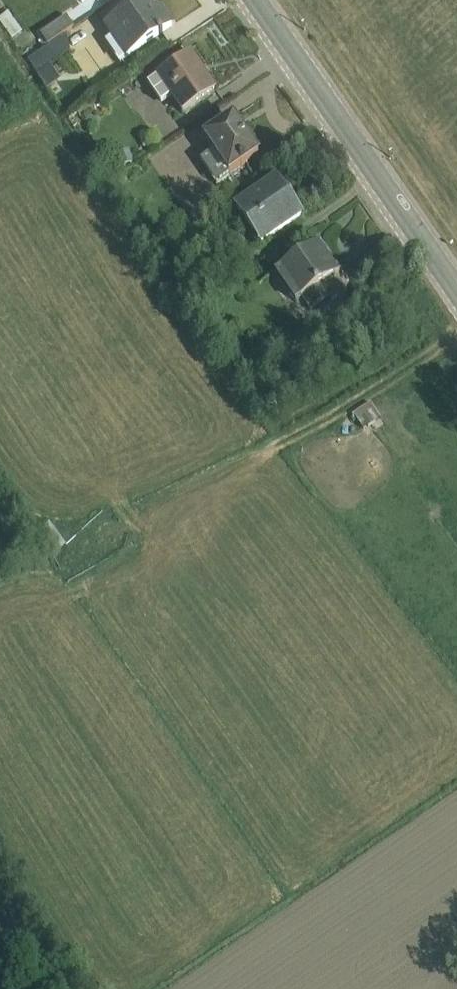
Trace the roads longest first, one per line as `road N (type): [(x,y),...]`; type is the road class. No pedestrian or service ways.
road 1 (tertiary): [(456,290),(260,0)]

